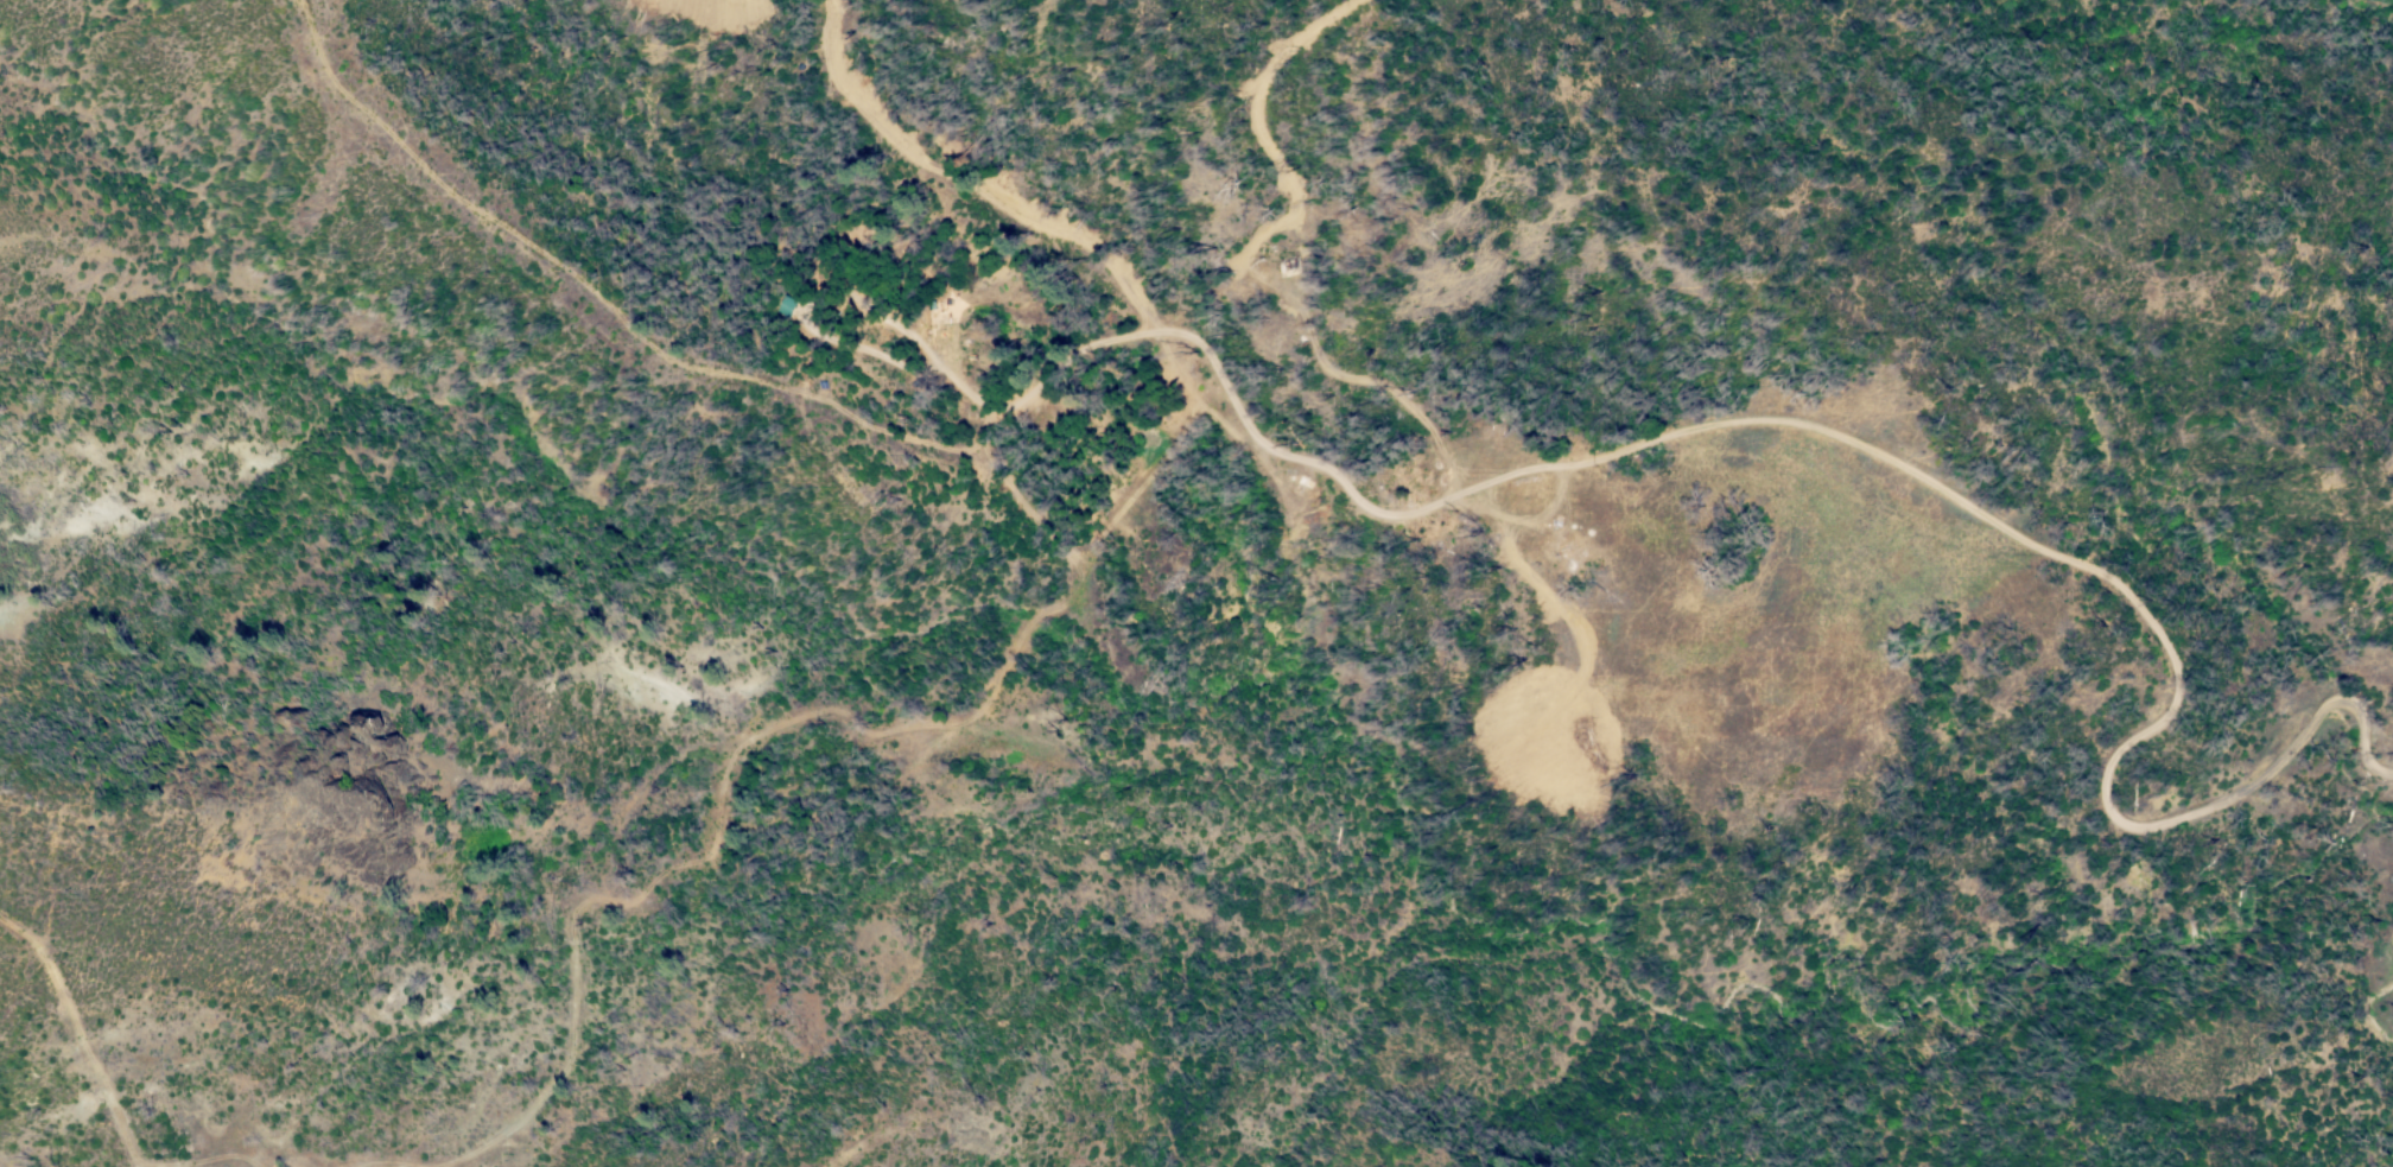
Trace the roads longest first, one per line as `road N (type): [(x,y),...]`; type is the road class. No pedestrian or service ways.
road 1 (residential): [(2392,736),(2366,719),(2362,705),(2337,698),(2278,757),(2227,792),(2175,818),(2119,819),(2108,806),(2116,763),(2175,717),(2181,695),(2178,651),(2160,623),(2140,600),(2036,546),(1953,484),(1856,437),(1785,417),(1706,420),(1649,442),(1524,461),(1401,514),(1372,506),(1350,478),(1272,444),(1198,355),(1175,312),(1135,281),(1052,247),(865,114),(838,77),(838,25),(850,0)]
road 2 (residential): [(303,0),(334,75),(358,103),(540,256),(654,340),(804,393)]
road 3 (residential): [(0,906),(51,956),(149,1166)]
road 4 (residential): [(0,793),(102,820),(222,801)]

